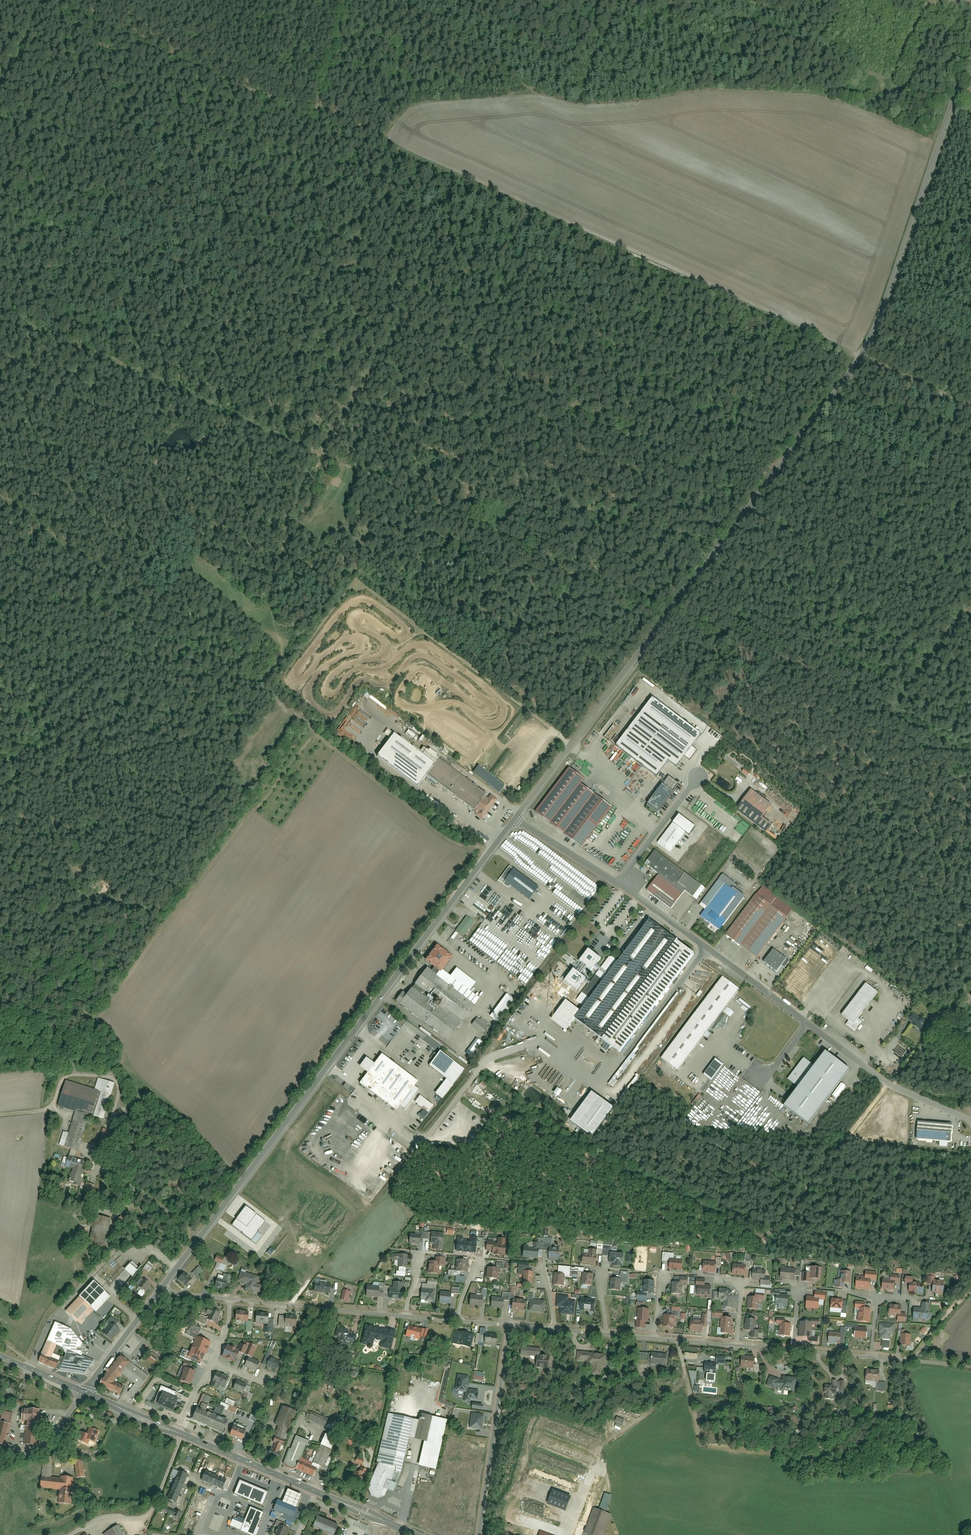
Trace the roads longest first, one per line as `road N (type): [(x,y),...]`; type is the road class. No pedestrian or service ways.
road 1 (track): [(860,358),(324,110),(300,111),(46,0)]
road 2 (tertiary): [(161,1288),(515,818)]
road 3 (tertiary): [(515,818),(863,353)]
road 4 (track): [(483,860),(271,690),(283,651),(270,600),(292,514),(318,458)]
road 5 (track): [(511,544),(146,383)]
road 6 (track): [(92,1024),(314,731)]
road 7 (tertiary): [(970,58),(863,353)]
road 8 (unclassified): [(615,881),(806,1024)]
road 9 (track): [(0,1115),(48,1110),(68,1074),(114,1078),(111,1174)]
road 10 (residential): [(479,1534),(509,1326)]
road 11 (track): [(114,1078),(123,1058),(0,937)]
road 12 (track): [(149,614),(0,492)]
road 13 (unclassified): [(806,1024),(887,1085),(970,1122)]
road 14 (track): [(149,614),(195,554),(180,493),(157,456)]
road 15 (residential): [(230,1299),(405,1317)]
road 16 (secondary): [(318,1492),(177,1432)]
road 17 (track): [(23,1366),(92,1248)]
road 18 (unclassified): [(698,776),(615,881)]
road 19 (tertiary): [(84,1393),(161,1288)]
road 20 (track): [(282,646),(187,567)]

